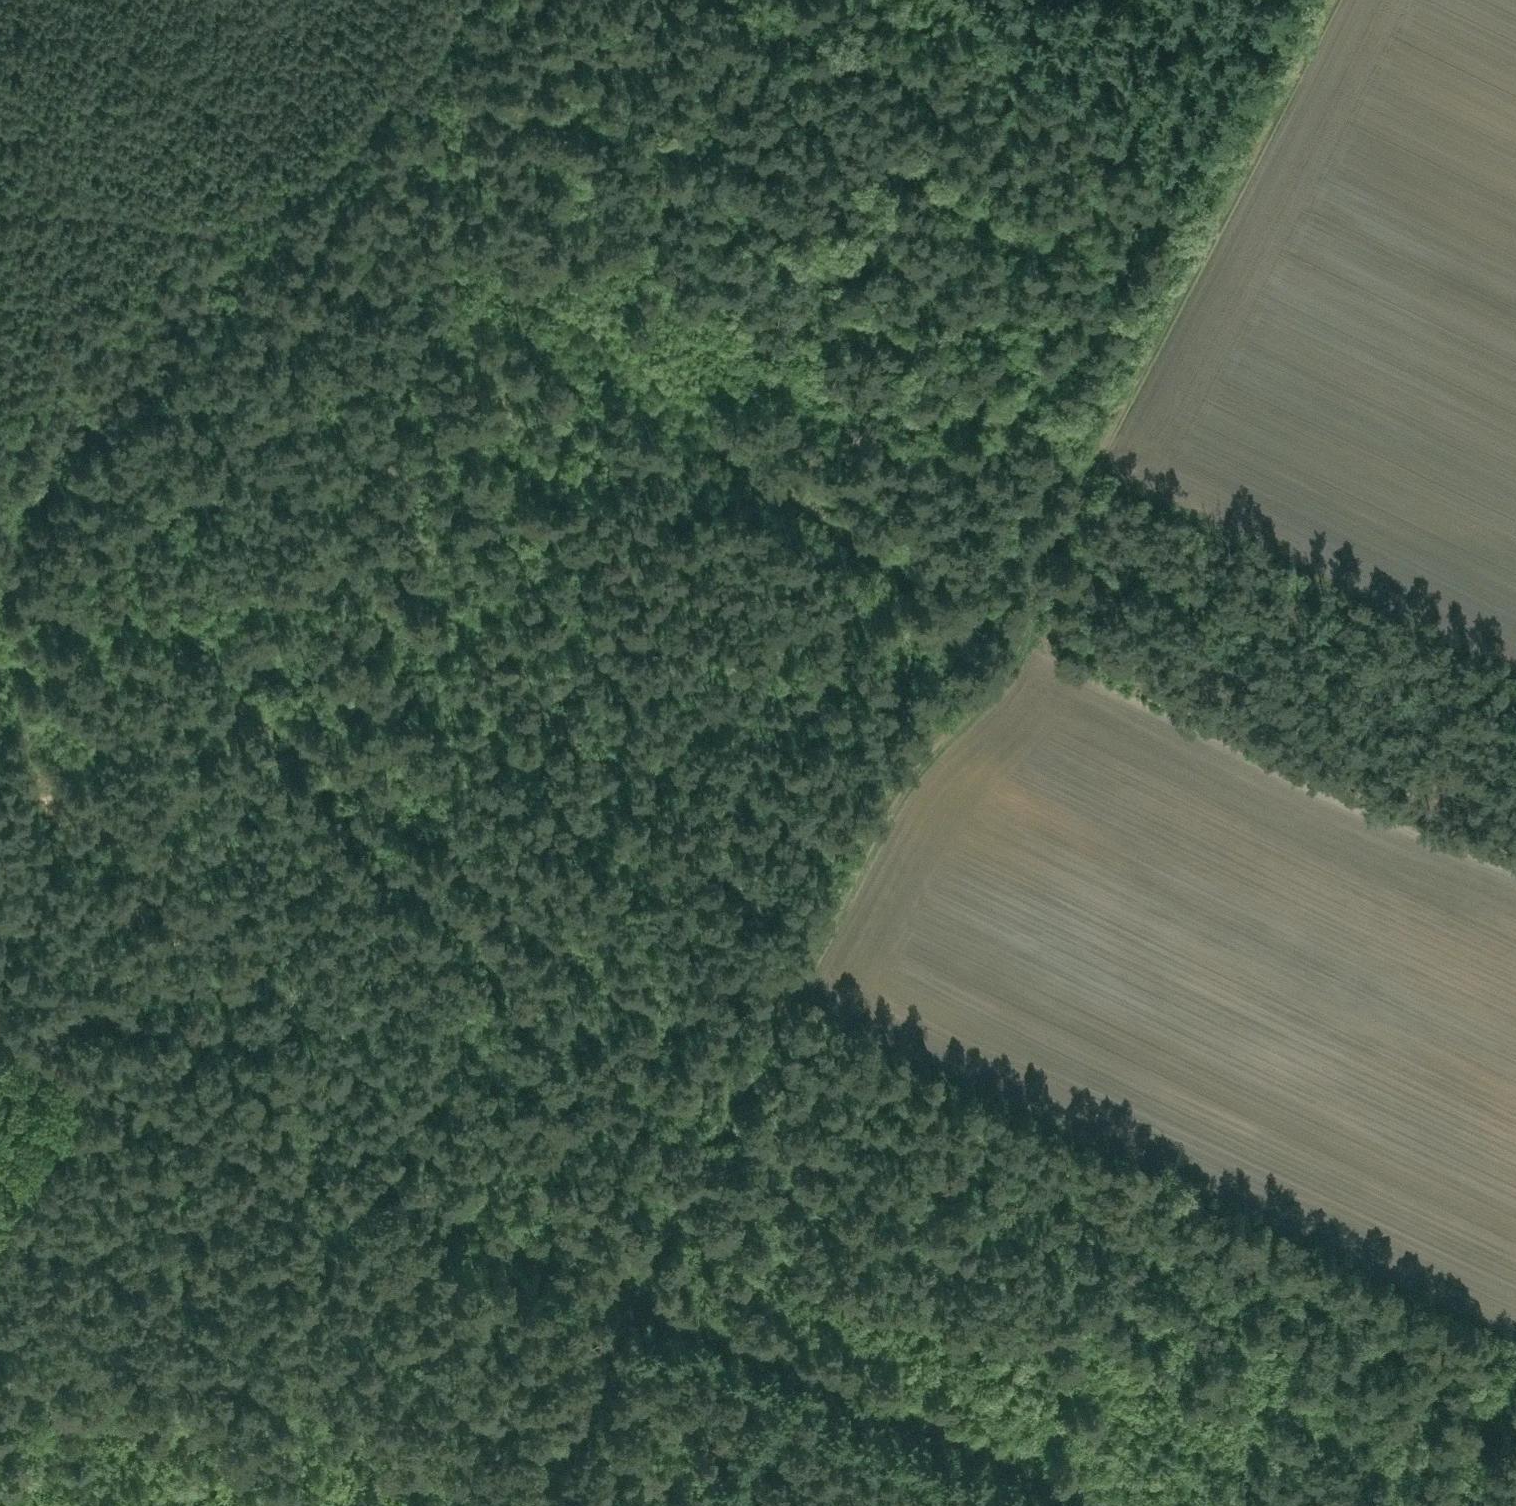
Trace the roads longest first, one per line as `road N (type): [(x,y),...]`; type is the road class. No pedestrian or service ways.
road 1 (track): [(537,1505),(789,1007),(1029,575),(1085,454),(1329,0)]
road 2 (track): [(0,1019),(647,1292),(1127,1505)]
road 3 (track): [(0,201),(207,220),(259,213),(303,192),(378,124),(478,0)]

